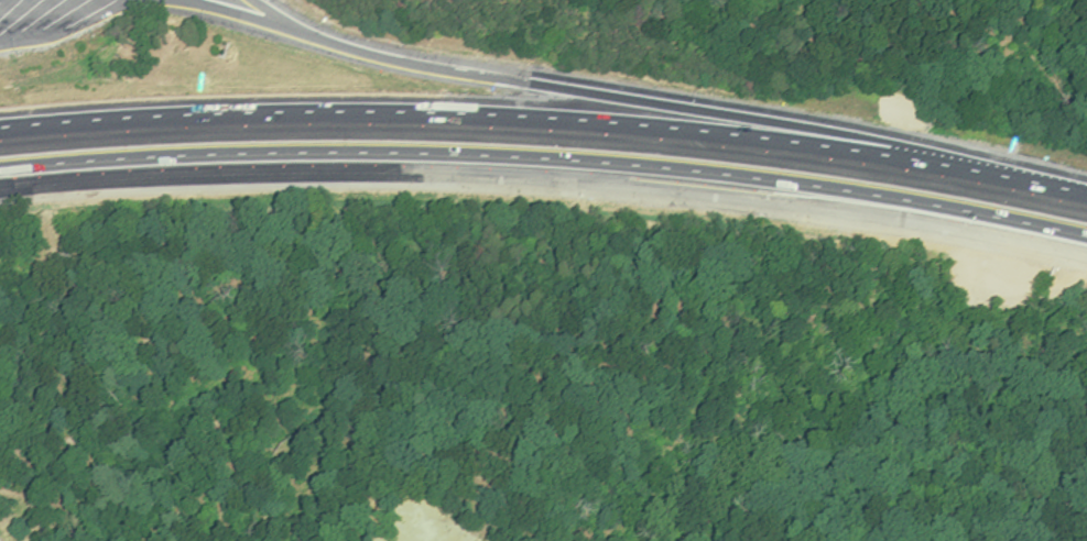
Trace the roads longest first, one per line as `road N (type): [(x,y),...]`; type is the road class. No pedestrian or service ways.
road 1 (motorway): [(0,189),(281,173),(543,179),(838,209),(1086,256)]
road 2 (motorway): [(1086,194),(843,148),(546,118),(278,112),(0,128)]
road 3 (motorway): [(979,172),(744,120),(396,62),(300,33)]

